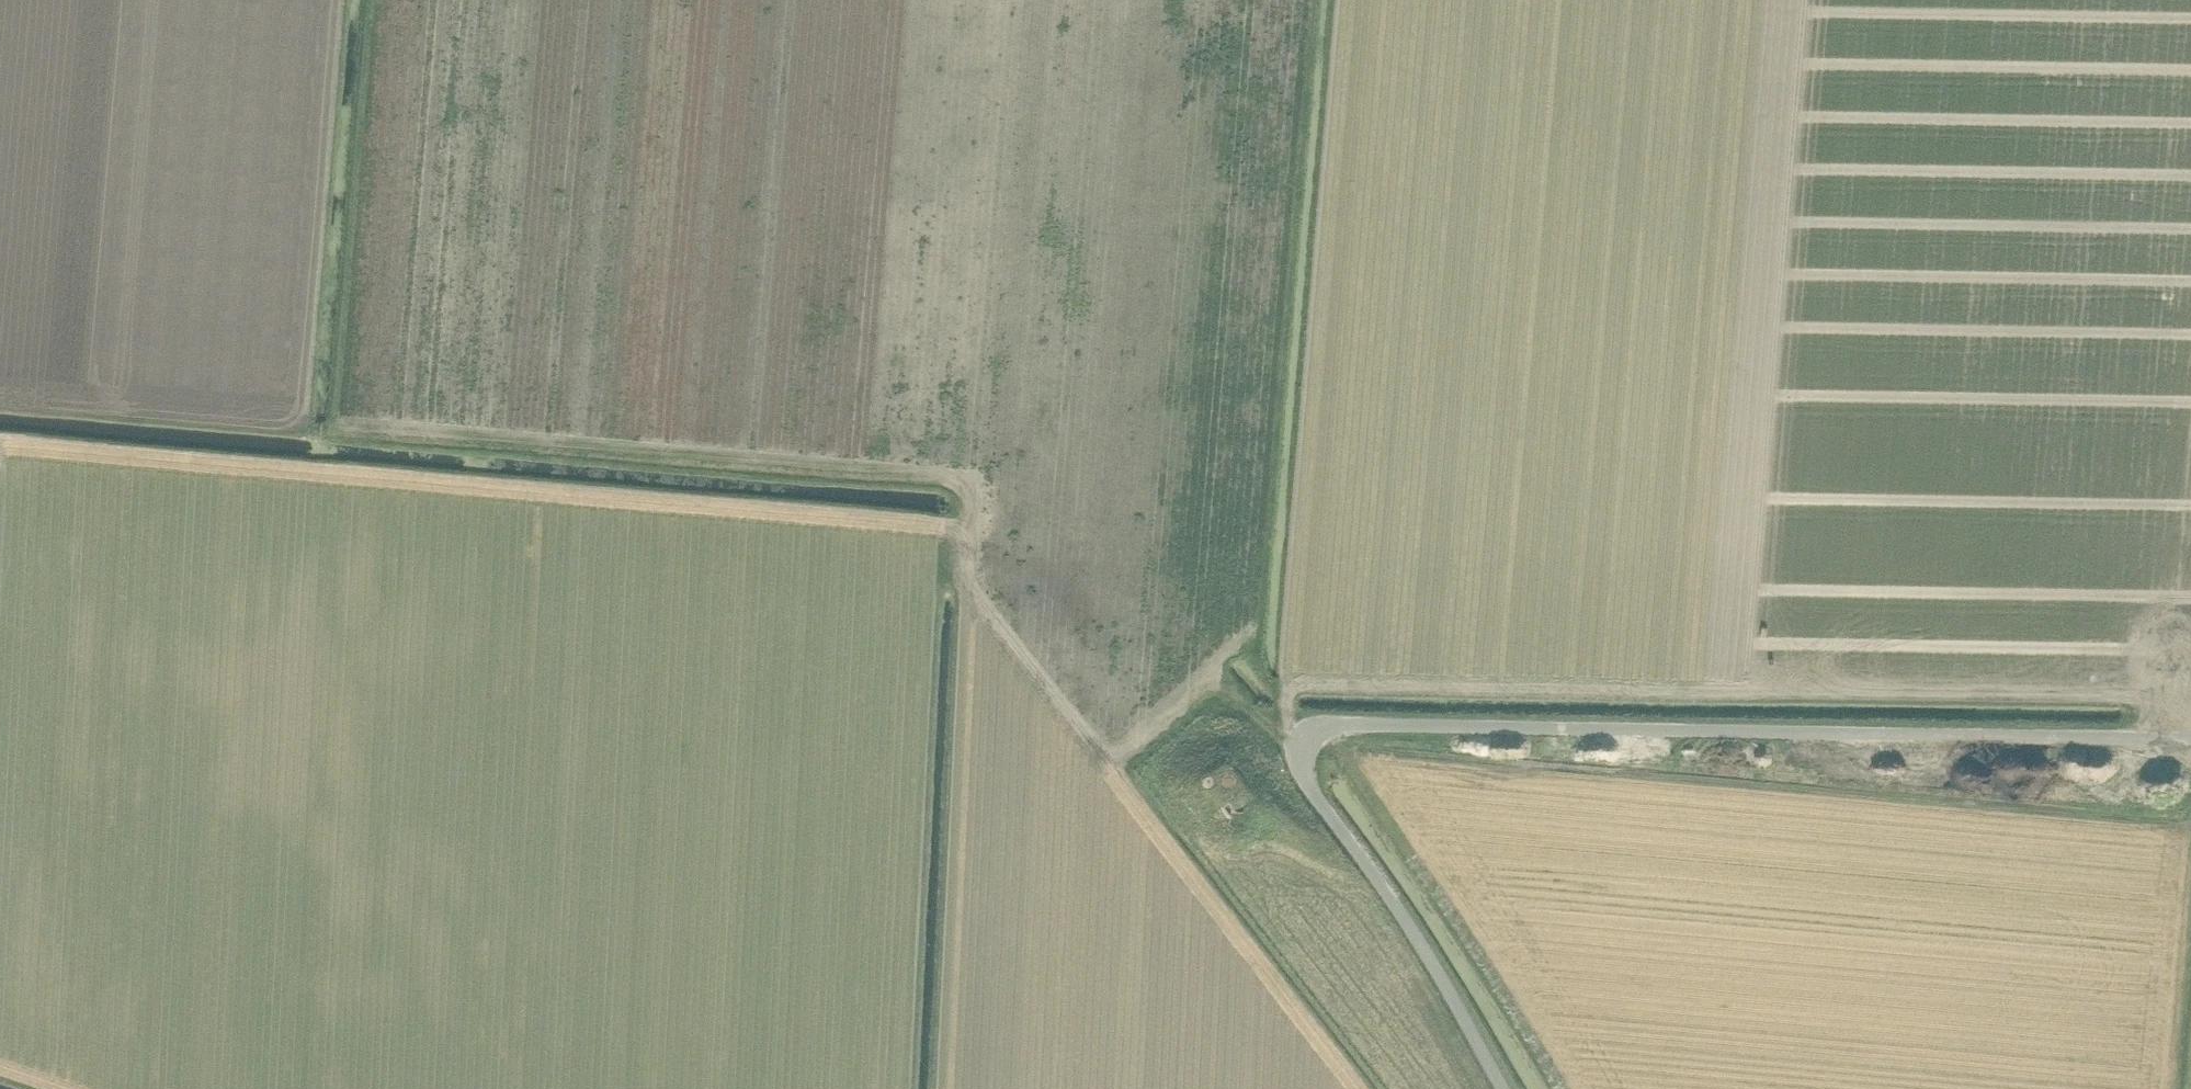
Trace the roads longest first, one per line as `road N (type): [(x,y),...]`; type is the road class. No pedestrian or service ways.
road 1 (track): [(0,438),(964,528),(961,575),(1110,768),(1212,693),(1241,699),(1304,746)]

